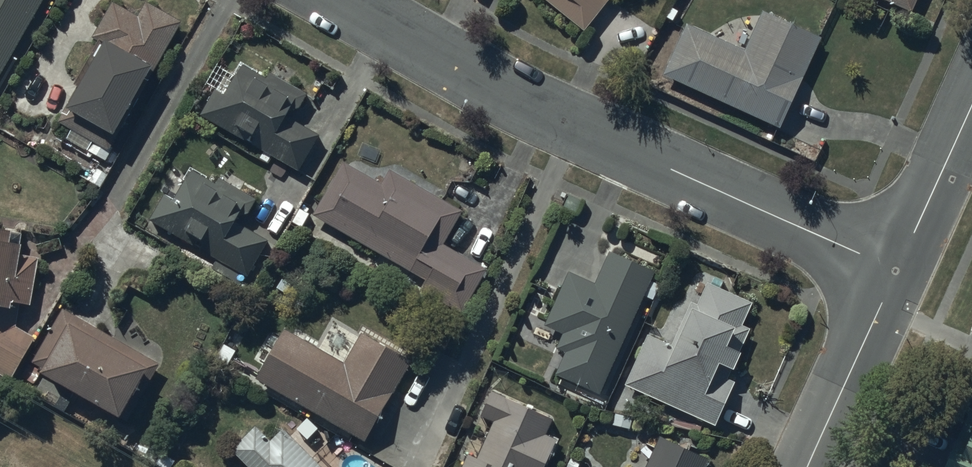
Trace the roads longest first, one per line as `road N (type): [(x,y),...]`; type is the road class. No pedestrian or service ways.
road 1 (residential): [(345,0),(580,128),(898,270)]
road 2 (tertiary): [(898,270),(810,466)]
road 3 (tertiary): [(971,105),(898,270)]

